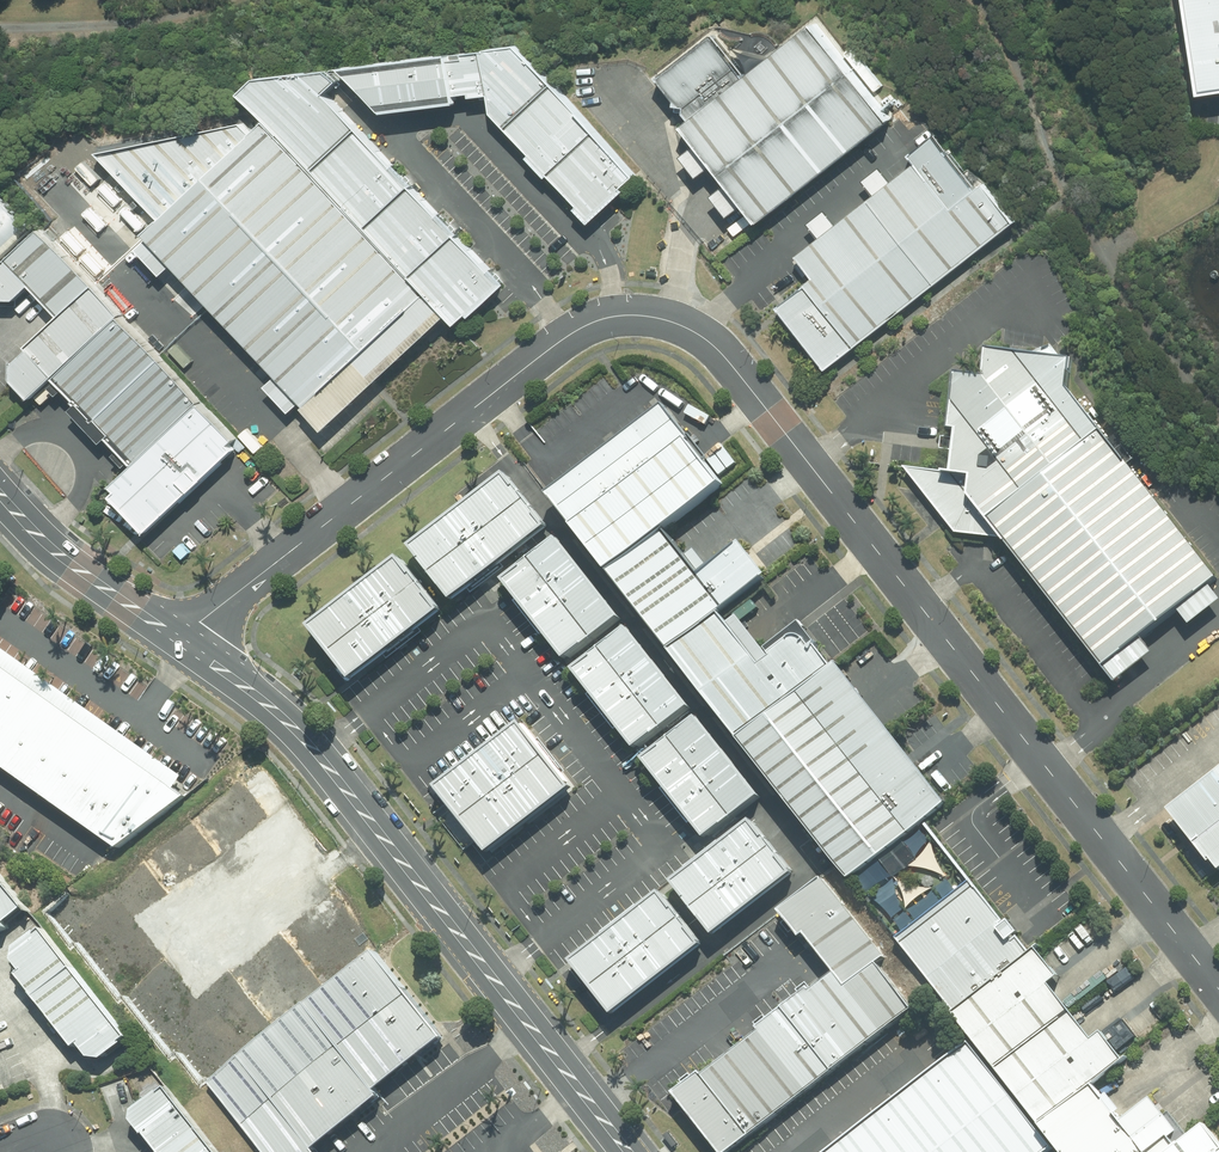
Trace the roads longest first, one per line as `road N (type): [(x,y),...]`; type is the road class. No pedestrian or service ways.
road 1 (residential): [(181,638),(567,338),(615,316),(668,322),(703,337),(733,366),(1218,989)]
road 2 (tertiary): [(181,638),(284,720),(339,780),(628,1151)]
road 3 (tertiary): [(0,496),(84,574),(181,638)]

